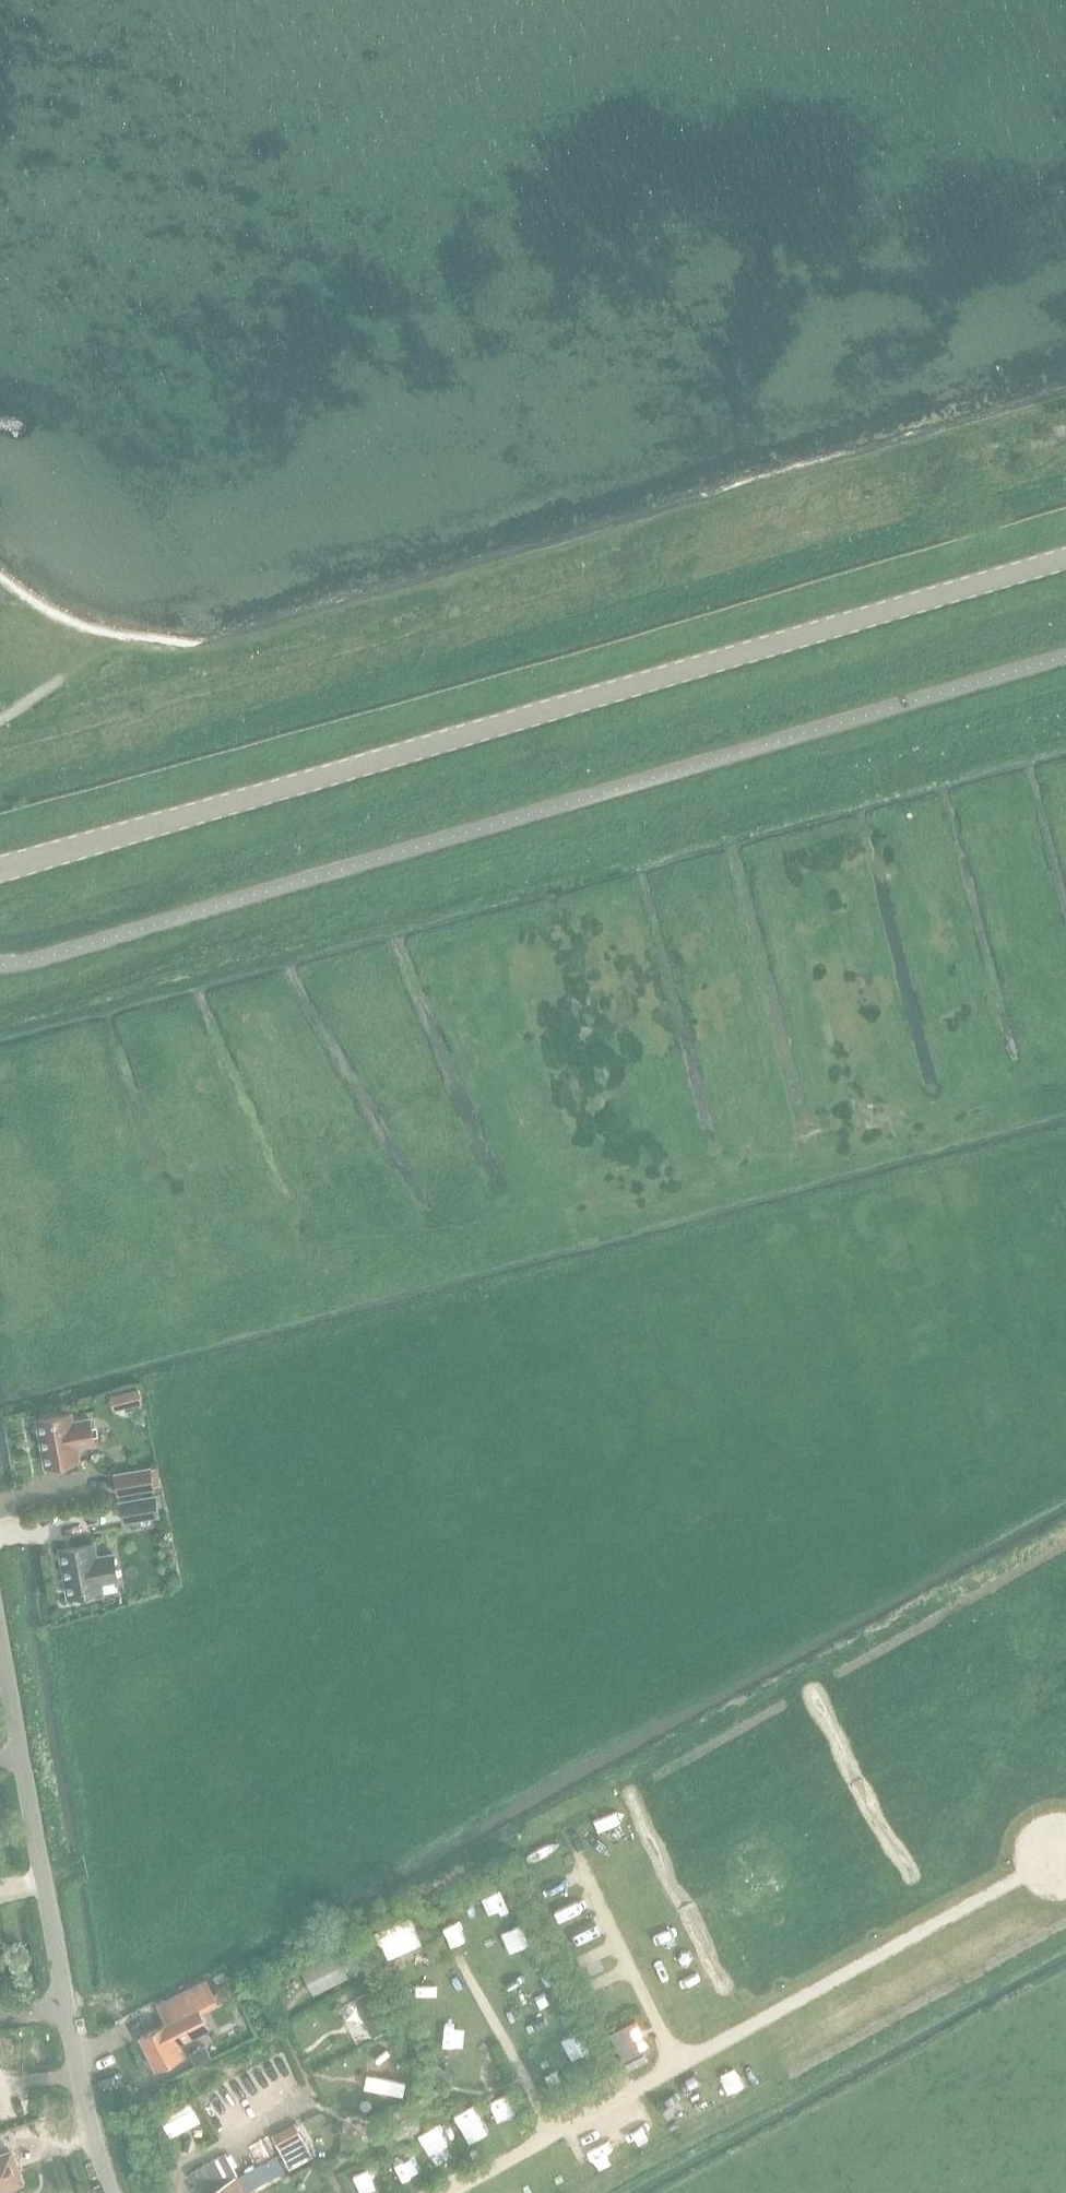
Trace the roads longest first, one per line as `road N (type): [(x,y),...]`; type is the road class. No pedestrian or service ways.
road 1 (tertiary): [(0,867),(1065,555)]
road 2 (unclassified): [(109,2192),(63,2010),(0,1645)]

